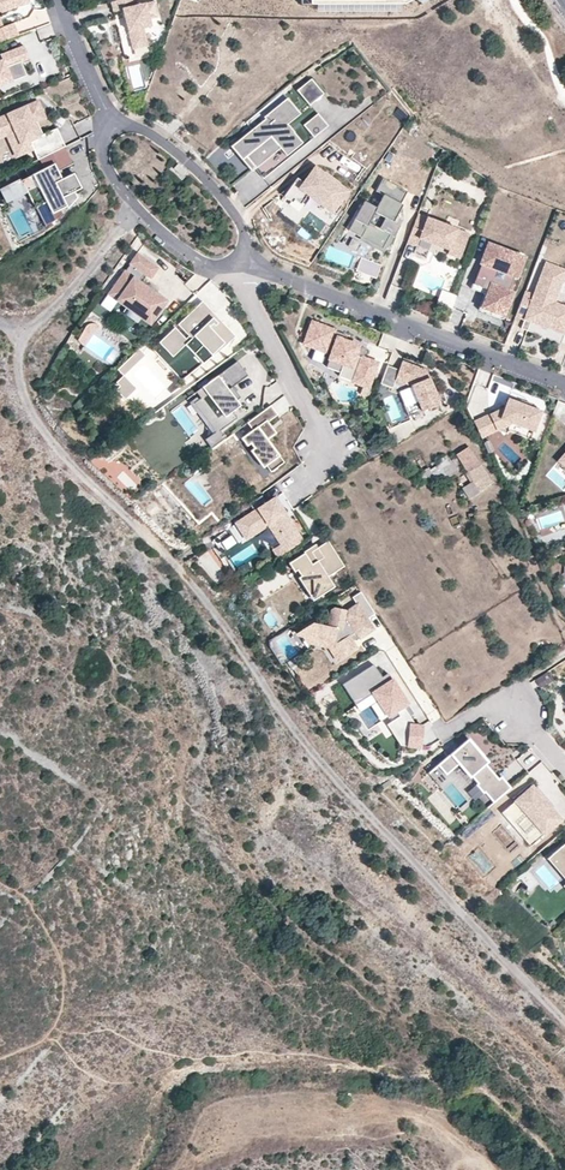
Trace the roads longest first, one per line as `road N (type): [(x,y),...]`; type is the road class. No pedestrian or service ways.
road 1 (residential): [(248,264),(564,383)]
road 2 (residential): [(108,124),(103,166),(136,212),(181,255),(236,272)]
road 3 (residential): [(248,264),(242,226),(202,175),(149,134),(108,124)]
road 4 (residential): [(236,272),(327,452)]
road 5 (residential): [(60,0),(108,124)]

